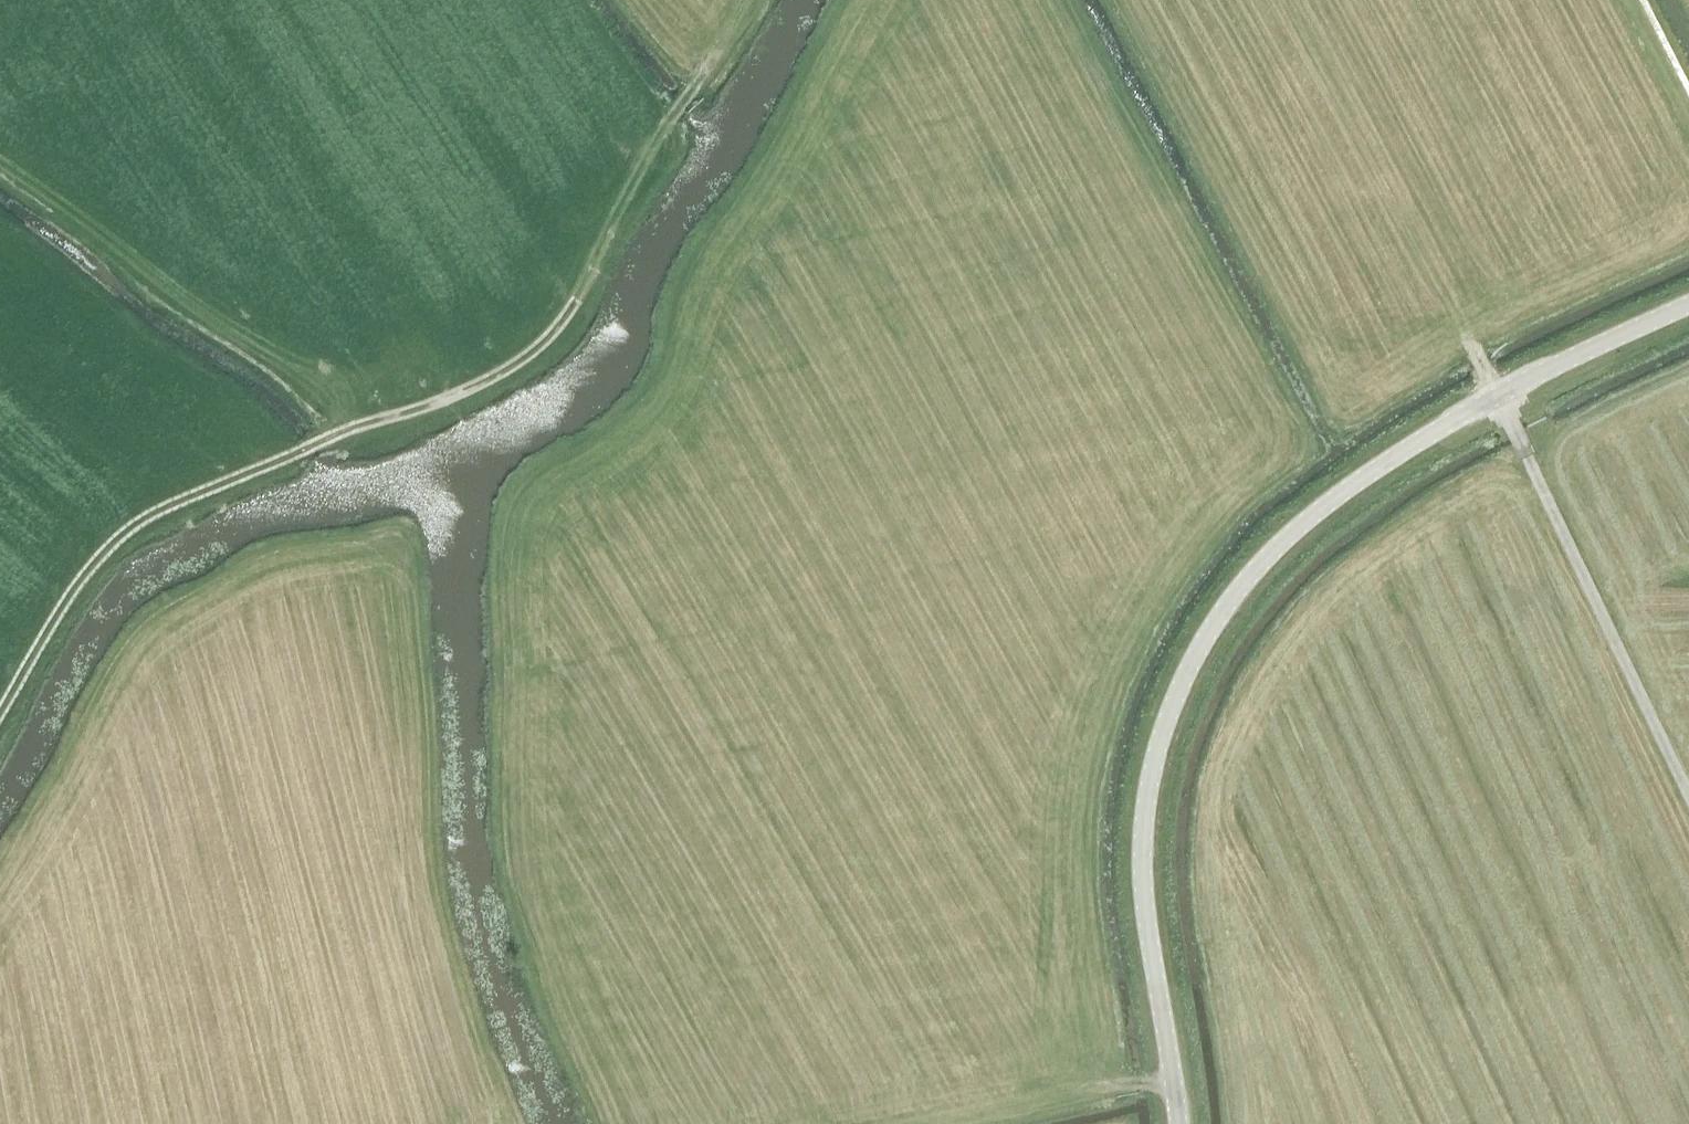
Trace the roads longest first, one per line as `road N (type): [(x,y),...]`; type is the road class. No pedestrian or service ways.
road 1 (tertiary): [(1179,1123),(1143,858),(1157,753),(1196,655),(1277,548),(1360,481),(1497,397),(1688,305)]
road 2 (track): [(575,302),(535,354),(505,373),(237,478),(130,529),(73,592),(0,715)]

